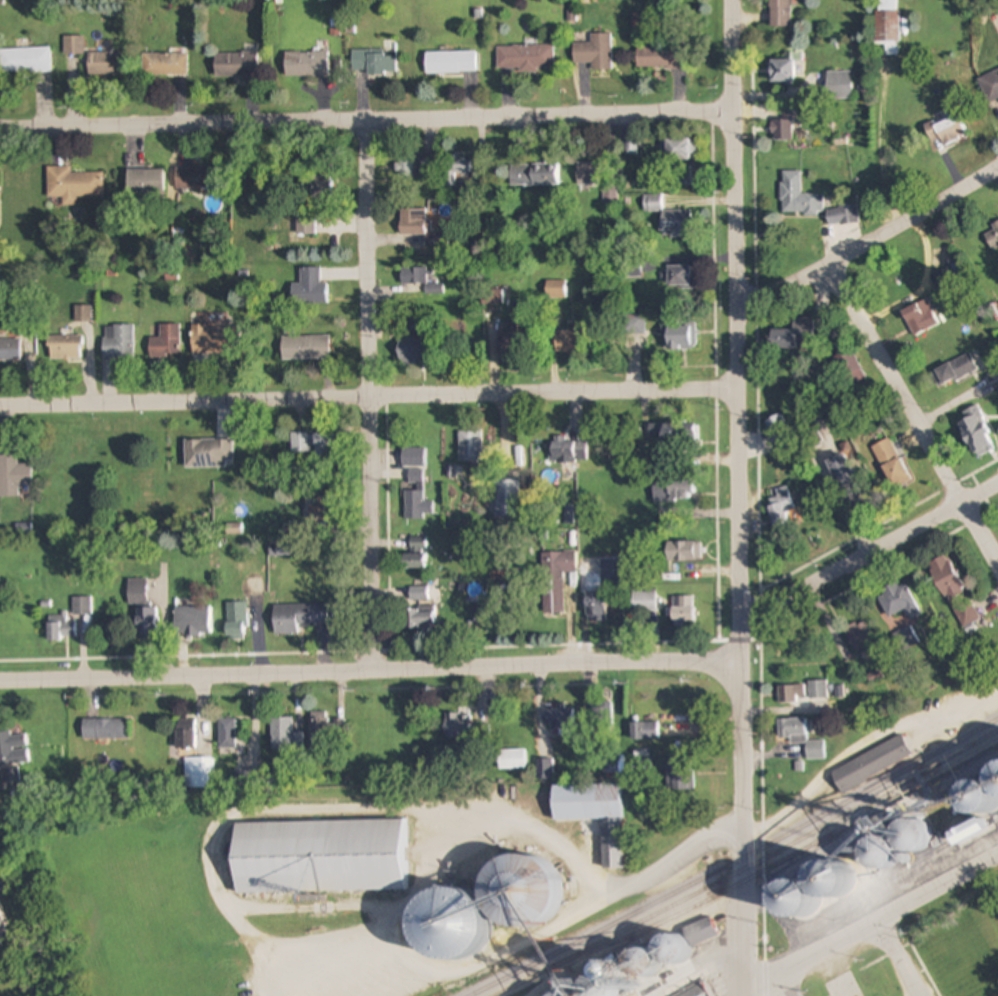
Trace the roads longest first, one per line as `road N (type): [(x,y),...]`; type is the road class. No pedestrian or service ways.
road 1 (secondary): [(742,995),(742,300),(731,0)]
road 2 (residential): [(741,391),(0,406)]
road 3 (residential): [(0,677),(741,663)]
road 4 (residential): [(0,130),(731,112)]
road 5 (residential): [(997,569),(832,271)]
road 6 (residential): [(741,622),(997,483)]
road 7 (residential): [(997,170),(832,271),(742,300)]
road 8 (residential): [(369,395),(370,115)]
road 9 (residential): [(370,665),(369,395)]
road 10 (residential): [(740,995),(884,926)]
road 11 (residential): [(884,926),(997,862)]

